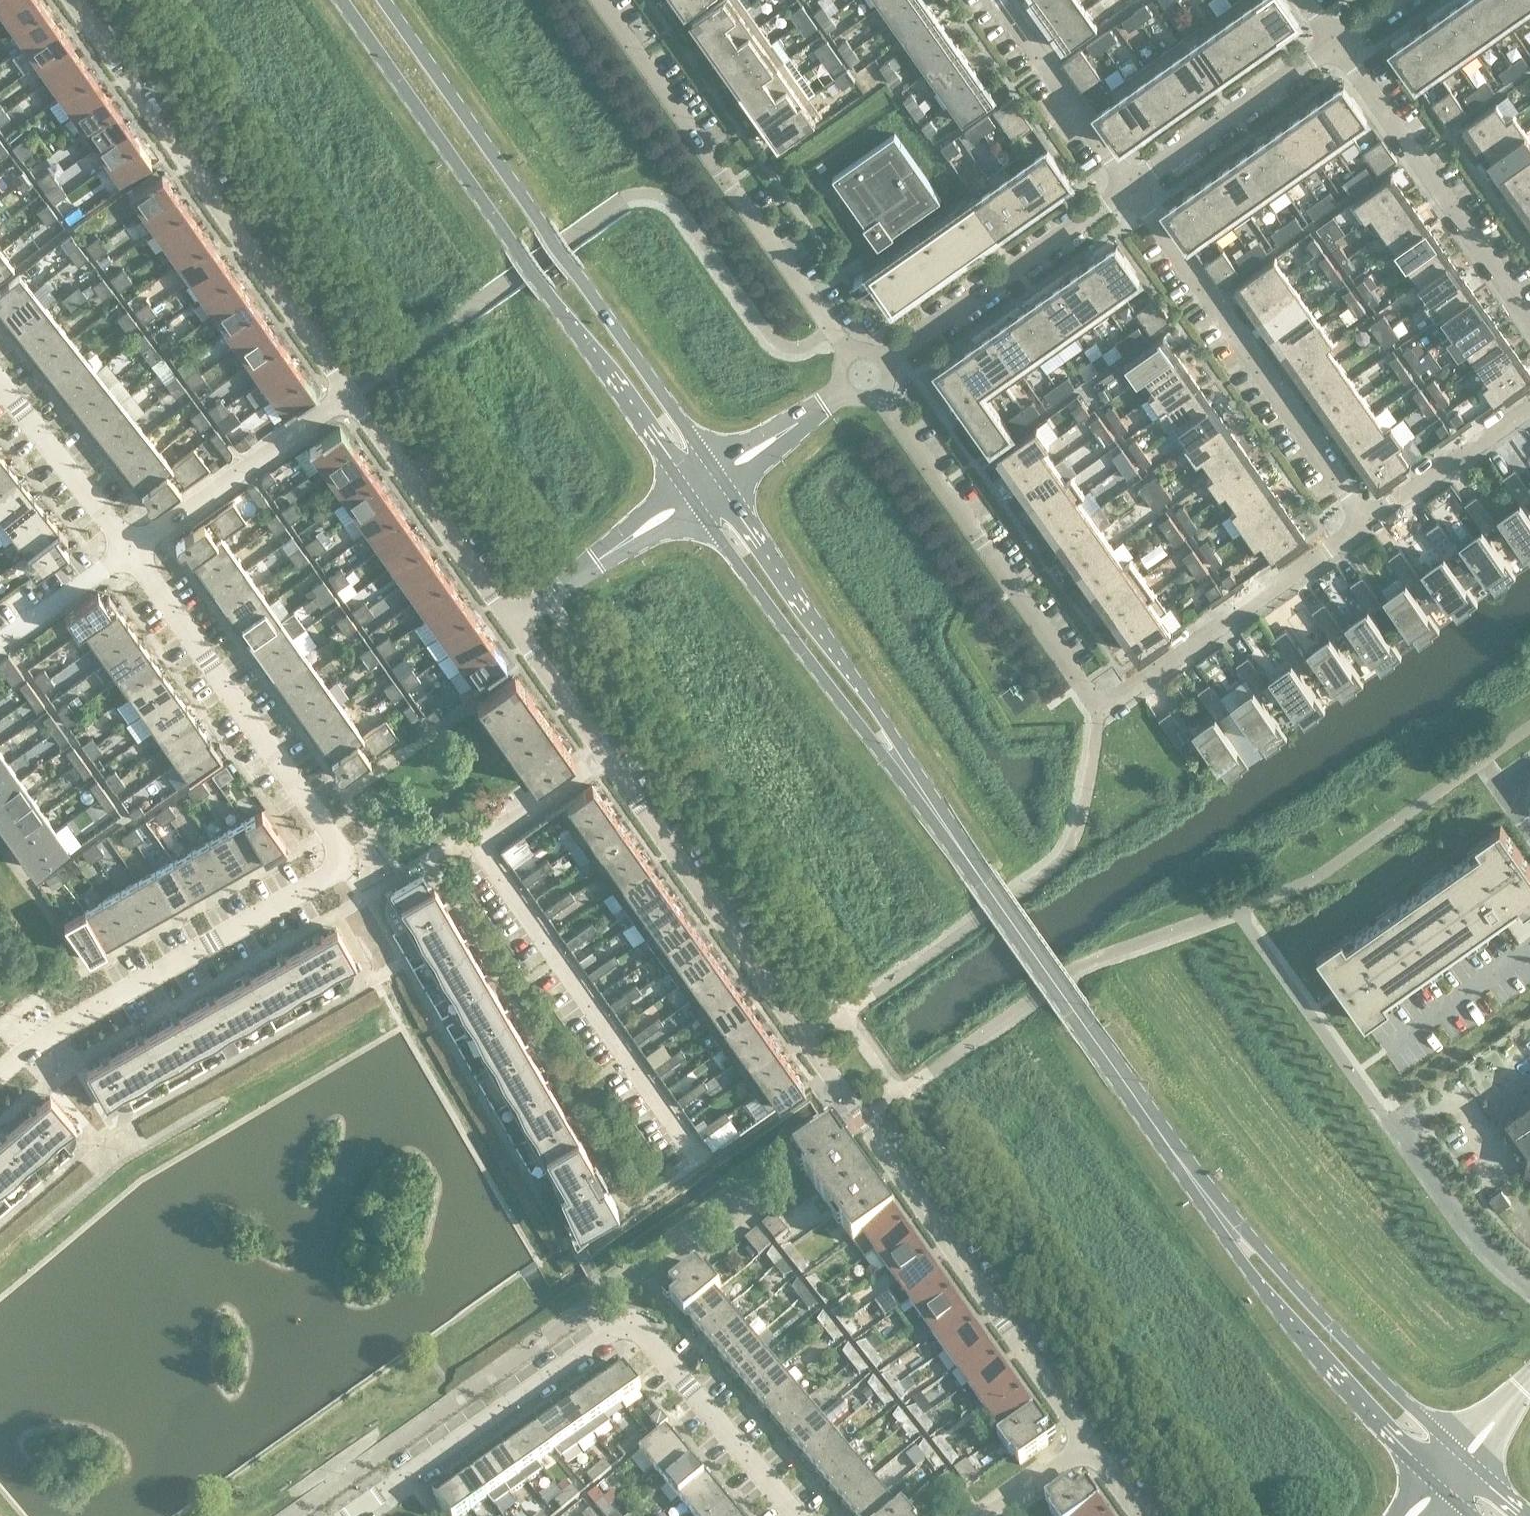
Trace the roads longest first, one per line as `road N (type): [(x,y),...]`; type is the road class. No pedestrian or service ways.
road 1 (residential): [(0,1075),(40,1041),(333,871),(339,846),(130,549)]
road 2 (residential): [(864,375),(1099,712),(1367,523)]
road 3 (residential): [(349,1515),(623,1325),(647,1336),(796,1515)]
road 4 (secondary): [(341,0),(677,483)]
road 5 (secondary): [(708,463),(383,0)]
road 6 (secondary): [(1226,1222),(906,772)]
road 7 (residential): [(705,1165),(478,845),(602,757)]
road 8 (residential): [(348,395),(71,0)]
road 9 (residential): [(599,0),(864,375)]
road 10 (residential): [(863,1119),(602,757)]
road 11 (residential): [(1367,523),(1129,187)]
road 12 (residential): [(863,1119),(1088,1446)]
road 13 (residential): [(1529,319),(1336,42)]
road 14 (secondary): [(906,772),(848,663),(726,490)]
road 15 (secondary): [(697,510),(906,772)]
road 16 (residential): [(864,375),(1129,187)]
road 17 (secondary): [(1226,1222),(1246,1266),(1294,1327),(1426,1473)]
road 18 (secondary): [(1448,1449),(1226,1222)]
road 19 (residential): [(514,624),(348,395)]
road 20 (residential): [(130,549),(348,395)]
road 21 (residential): [(1129,187),(1336,42)]
road 22 (residential): [(1129,187),(998,0)]
road 23 (residential): [(1529,1289),(1499,1266),(1383,1117)]
road 24 (residential): [(130,549),(0,382)]
road 25 (residential): [(1367,523),(1529,409)]
road 26 (residential): [(602,757),(514,624)]
road 27 (residential): [(0,641),(130,549)]
road 28 (residential): [(824,407),(708,463)]
road 29 (residential): [(726,490),(824,407)]
road 30 (residential): [(989,1515),(1088,1446)]

